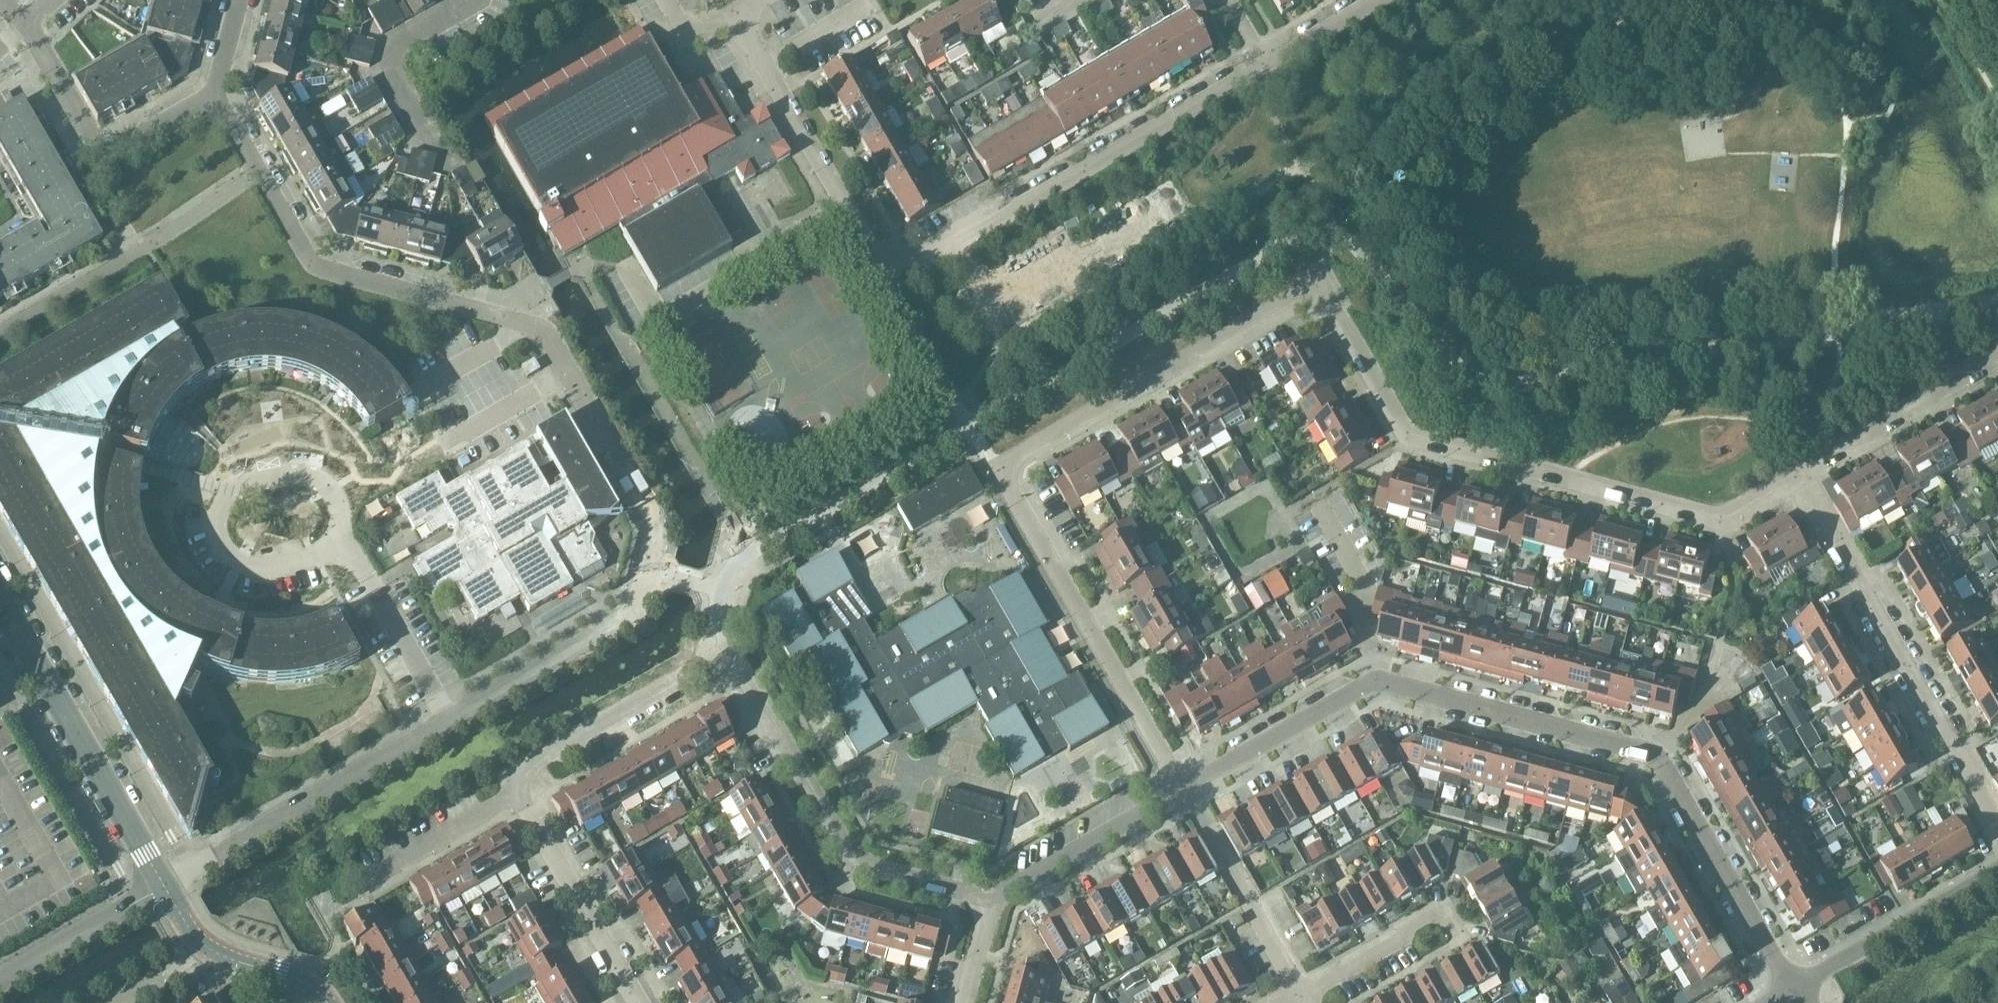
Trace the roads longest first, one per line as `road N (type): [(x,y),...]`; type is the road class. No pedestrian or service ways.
road 1 (residential): [(1795,474),(1713,517),(1413,437),(1331,301),(1316,290),(1296,294),(998,470),(1184,789)]
road 2 (residential): [(761,66),(890,274),(1266,64)]
road 3 (residential): [(519,792),(525,768),(725,653),(846,851),(863,866),(988,902)]
road 4 (residential): [(261,172),(314,263),(543,331),(558,374),(654,517),(649,574)]
road 5 (residential): [(165,890),(627,617),(649,574)]
road 6 (residential): [(1793,989),(1656,756),(1375,681)]
road 7 (residential): [(1997,826),(1795,474)]
road 8 (tertiary): [(165,890),(0,603)]
road 9 (residential): [(214,95),(118,151),(101,148),(35,36),(1,0)]
road 10 (residential): [(641,1002),(519,792)]
road 11 (residential): [(1303,996),(1184,789)]
road 12 (residential): [(1997,868),(1793,989)]
road 13 (residential): [(1997,358),(1795,474)]
road 14 (residential): [(988,902),(1184,789)]
road 15 (residential): [(1184,789),(1375,681)]
road 16 (residential): [(0,986),(165,890)]
road 17 (residential): [(1375,681),(1362,585),(1324,511)]
road 18 (residential): [(370,878),(519,792)]
road 19 (tertiary): [(329,1002),(295,979),(211,950)]
road 20 (residential): [(1266,64),(1378,0)]

